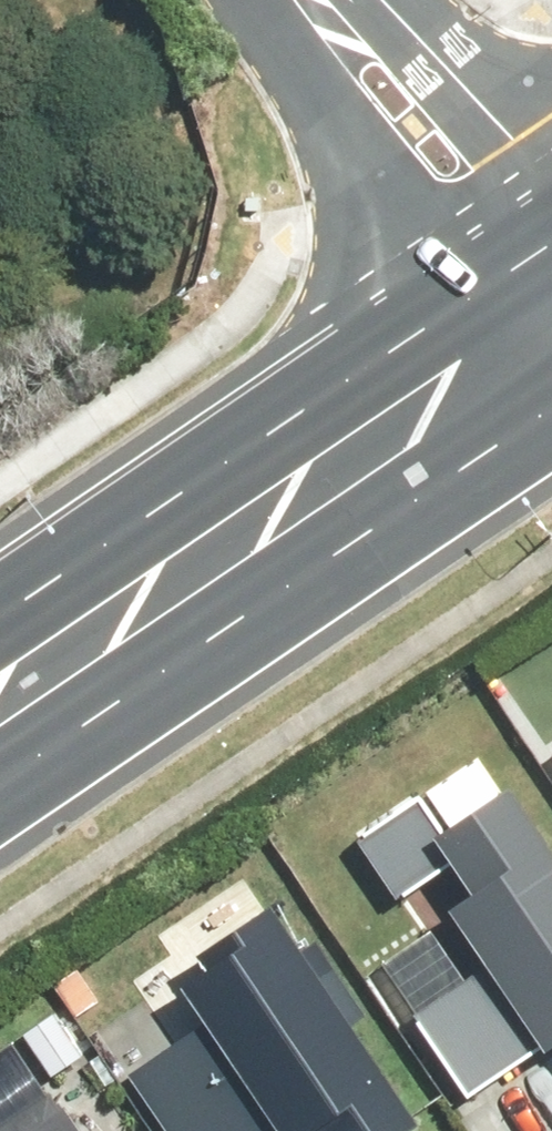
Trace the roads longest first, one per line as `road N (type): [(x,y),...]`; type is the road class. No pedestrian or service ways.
road 1 (secondary): [(539,304),(0,675)]
road 2 (unclassified): [(539,304),(425,139),(303,0)]

